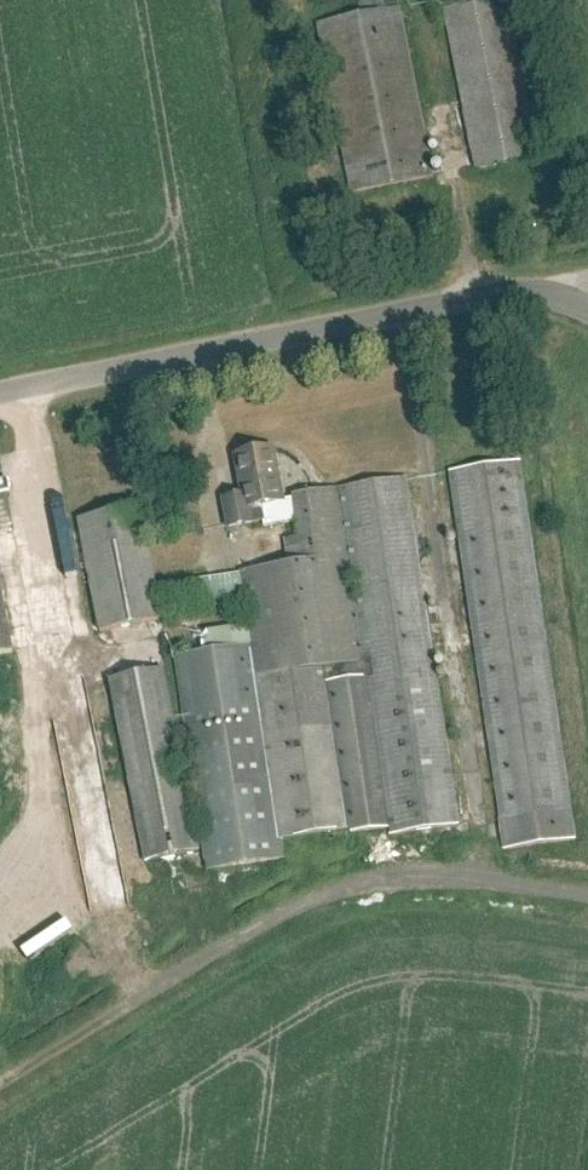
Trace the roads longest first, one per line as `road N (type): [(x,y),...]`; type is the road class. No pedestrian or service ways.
road 1 (track): [(587,895),(458,881),(325,896),(0,1084)]
road 2 (unclassified): [(0,394),(512,290),(587,309)]

